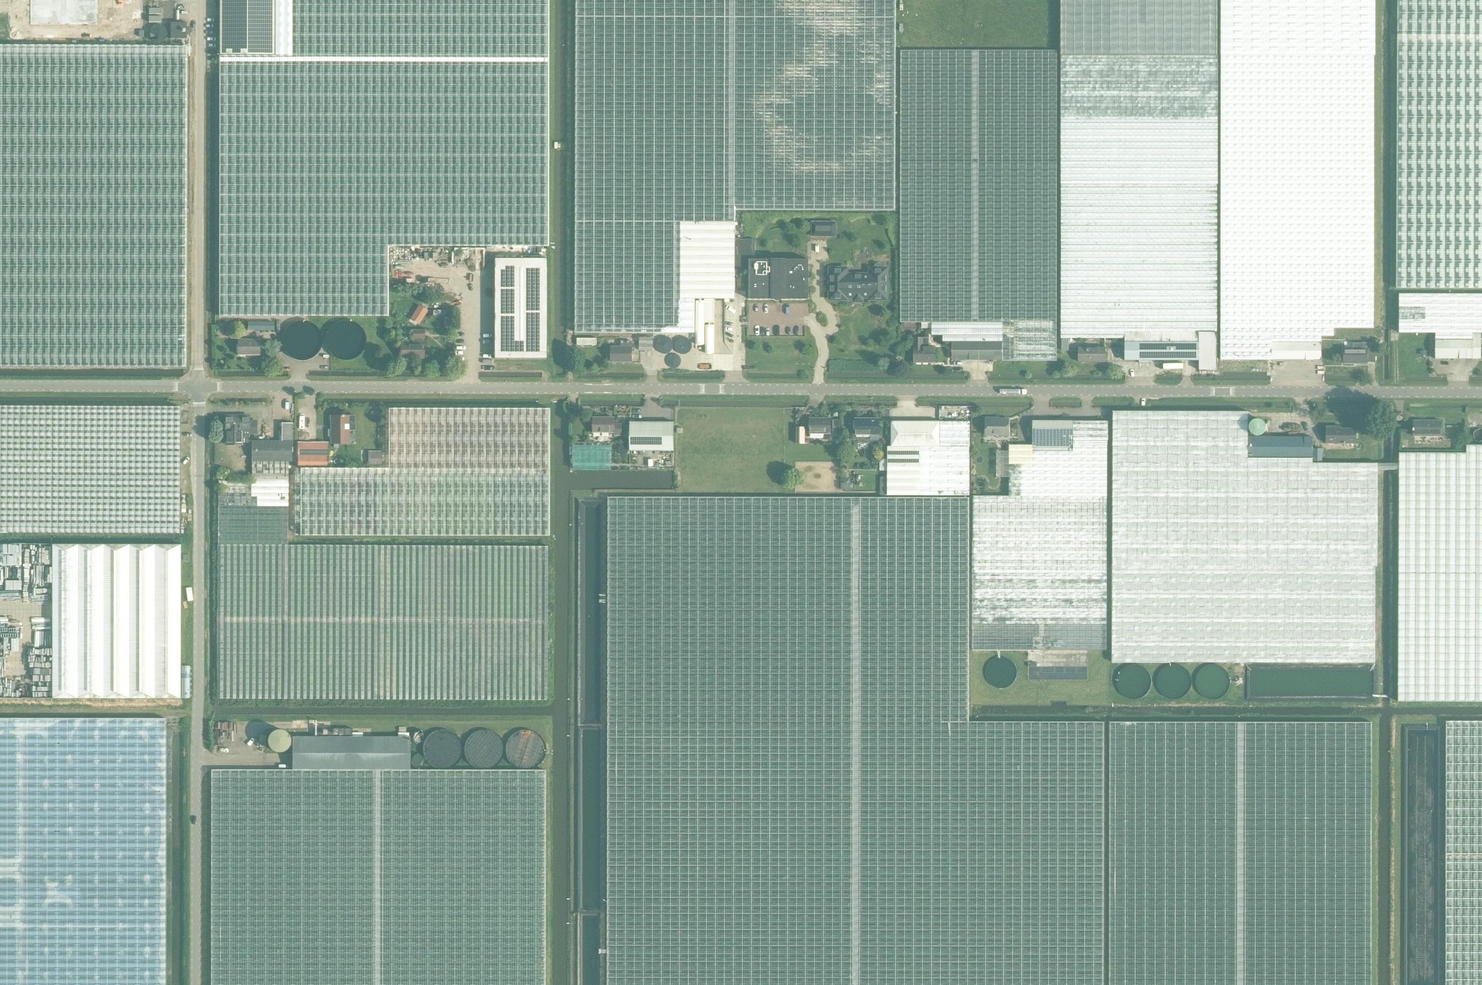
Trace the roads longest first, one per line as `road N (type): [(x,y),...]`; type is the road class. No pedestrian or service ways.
road 1 (unclassified): [(202,386),(1481,394)]
road 2 (unclassified): [(202,386),(196,984)]
road 3 (unclassified): [(202,0),(202,386)]
road 4 (unclassified): [(0,386),(202,386)]

